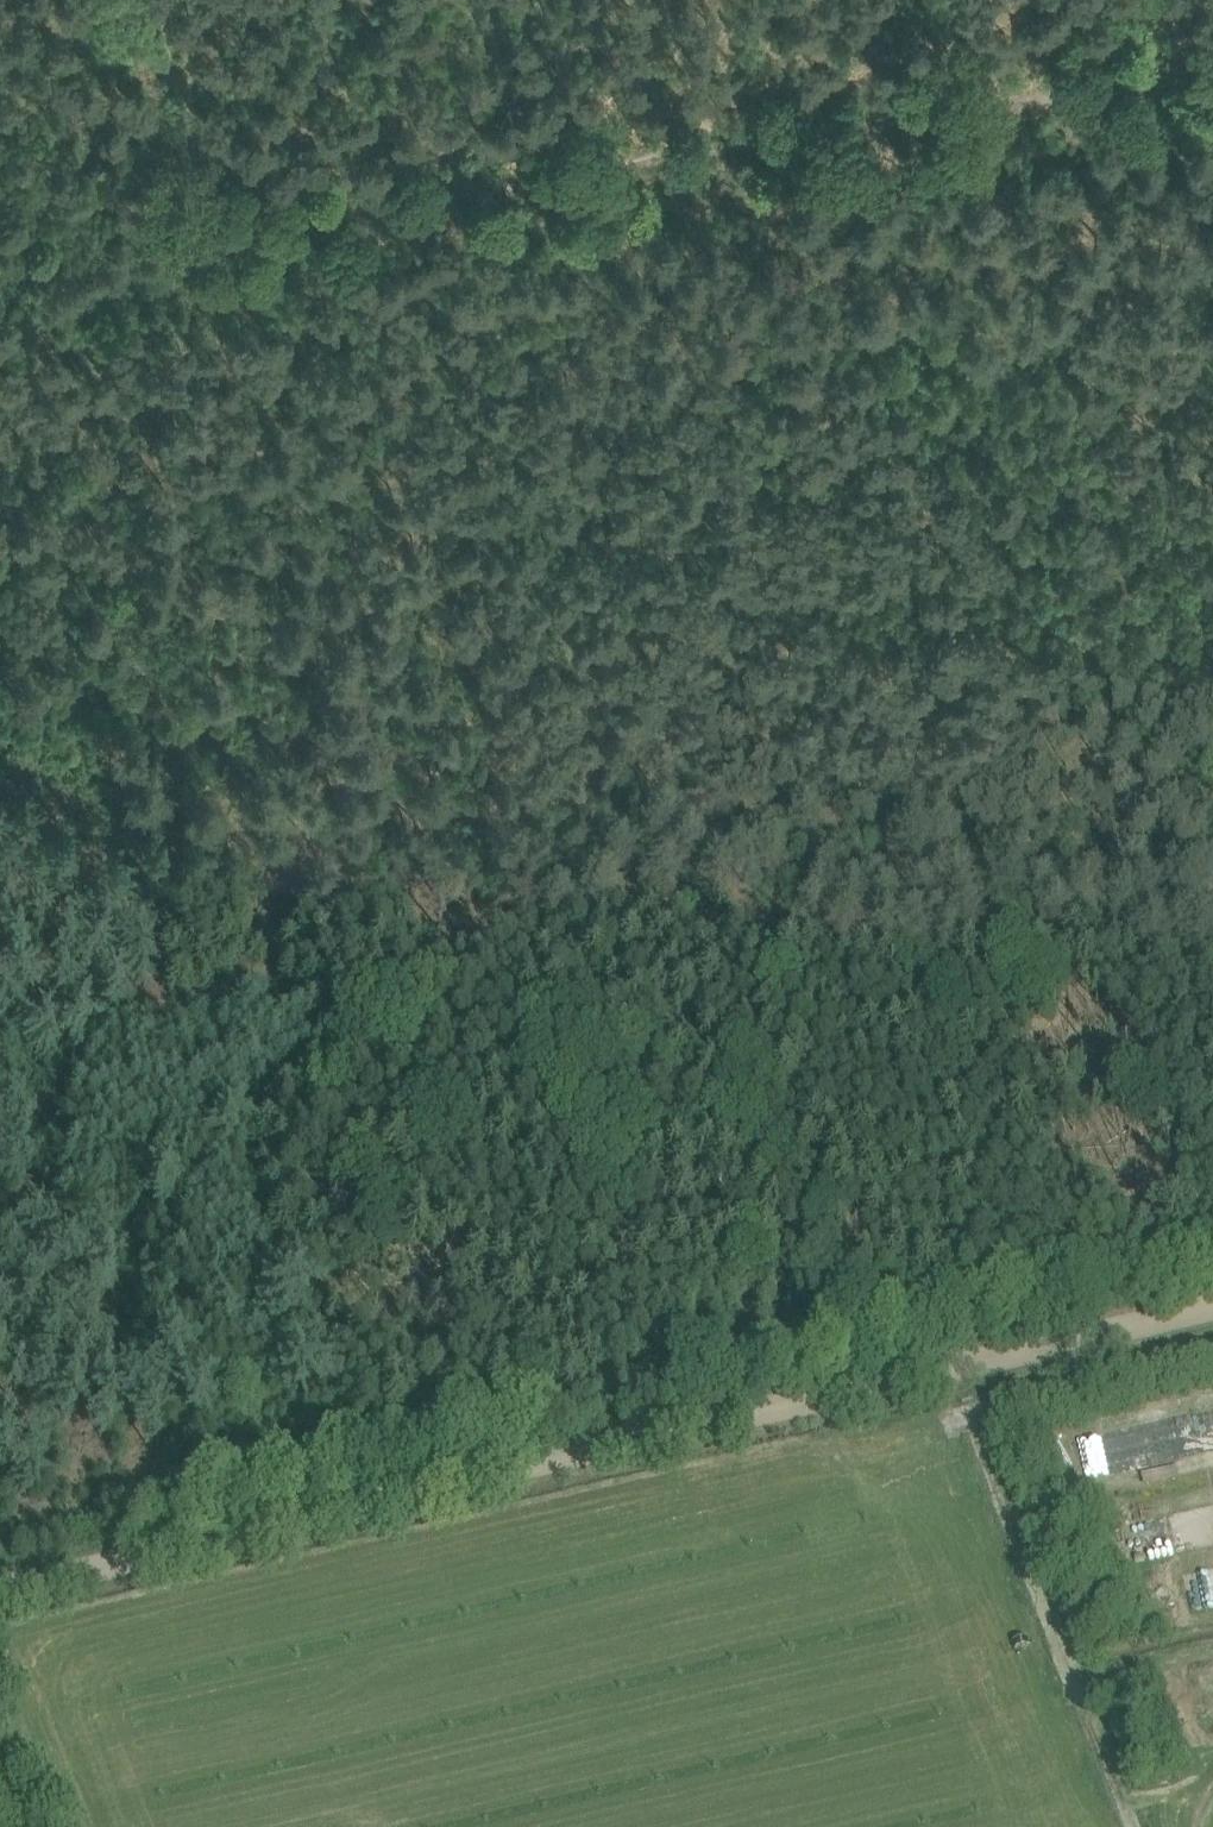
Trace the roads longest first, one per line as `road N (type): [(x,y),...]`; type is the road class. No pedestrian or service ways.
road 1 (track): [(0,1583),(1212,1308)]
road 2 (track): [(1138,1826),(952,1367)]

